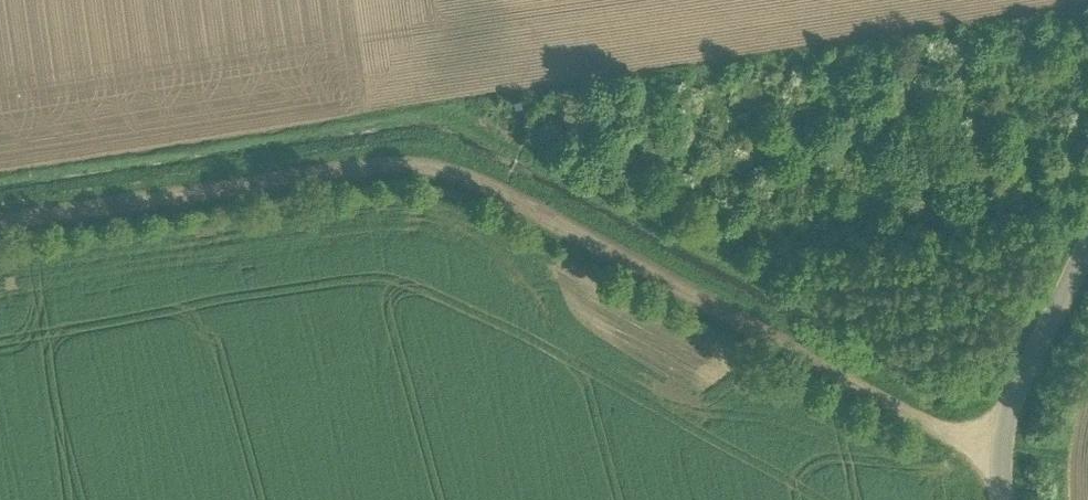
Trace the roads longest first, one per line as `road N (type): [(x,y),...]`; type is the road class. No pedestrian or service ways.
road 1 (track): [(1003,437),(502,187),(437,166),(300,171),(0,218)]
road 2 (unclassified): [(1019,499),(1003,437),(1087,260)]

